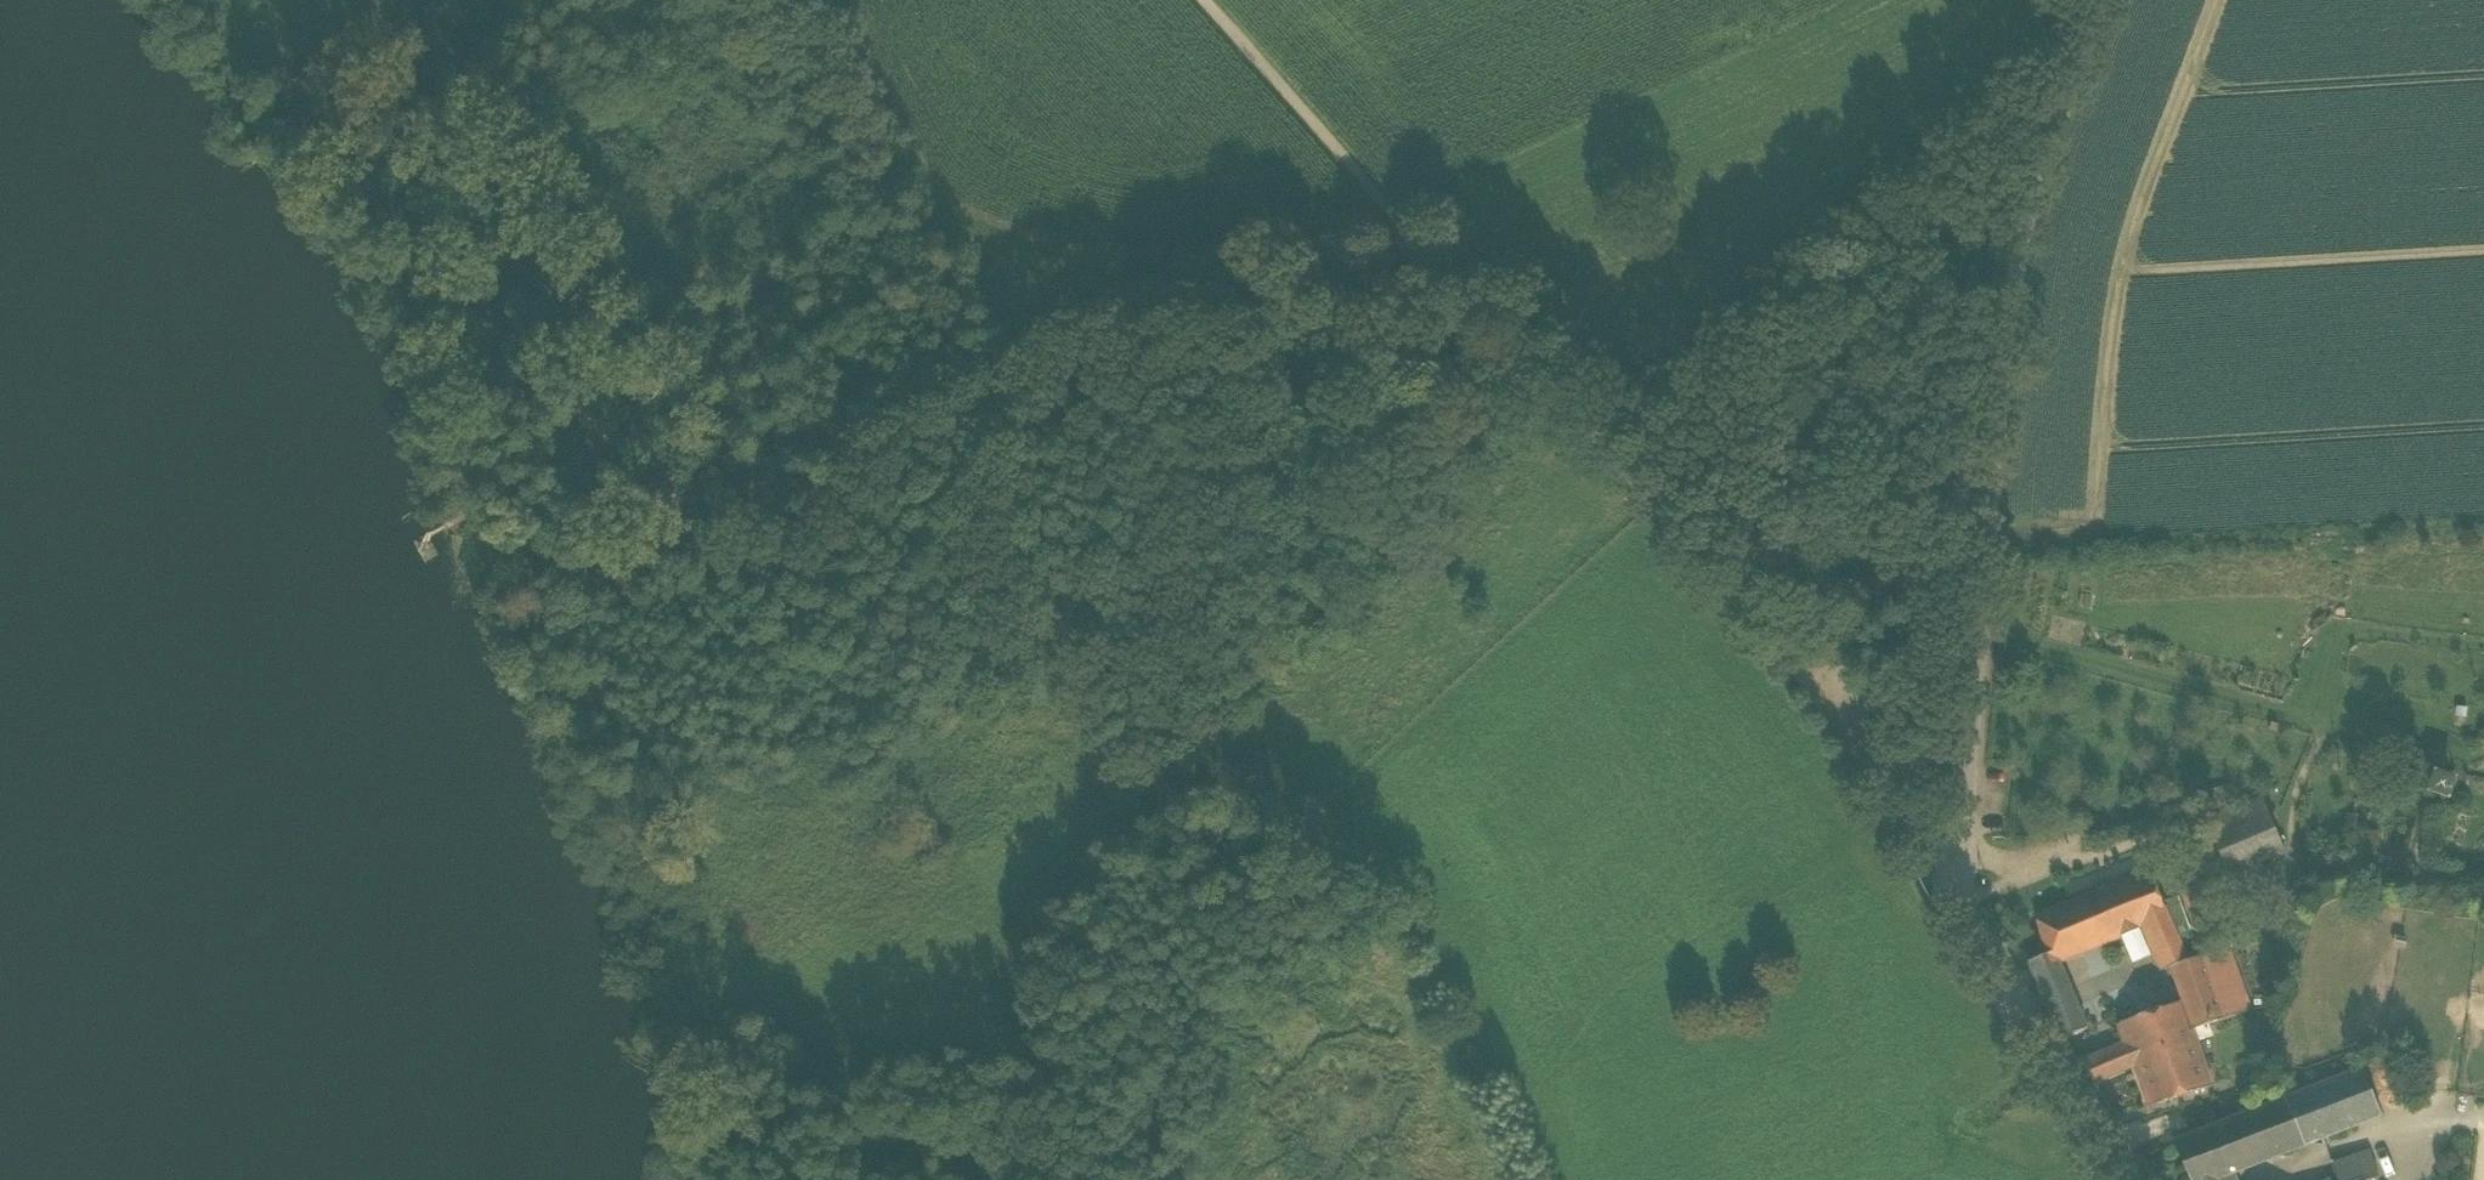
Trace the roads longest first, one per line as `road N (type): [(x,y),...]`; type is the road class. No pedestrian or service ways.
road 1 (residential): [(2137,1179),(1970,921),(1965,870),(2012,286),(2104,0)]
road 2 (track): [(1202,0),(1773,641),(1970,921)]
road 3 (track): [(517,0),(273,109),(224,89),(171,15)]

